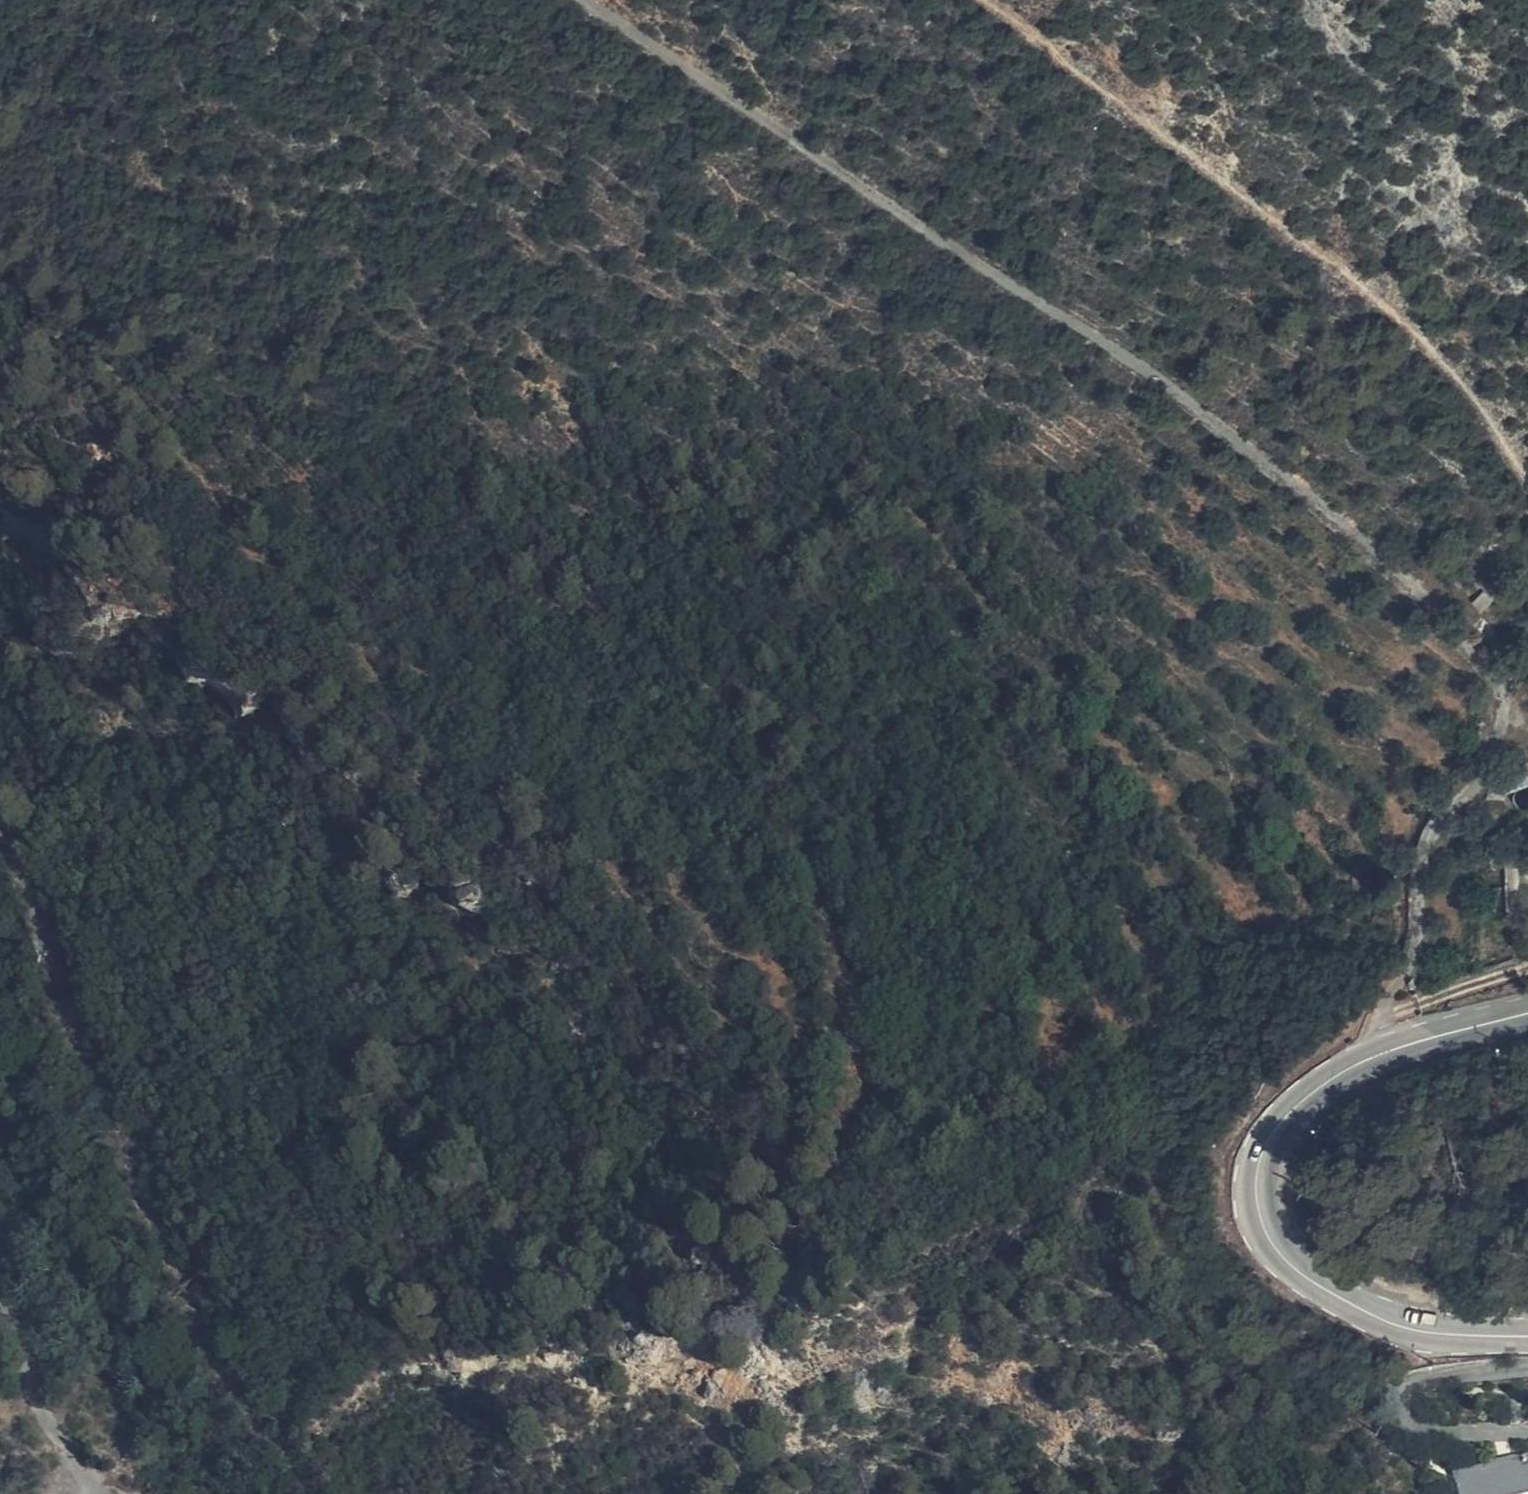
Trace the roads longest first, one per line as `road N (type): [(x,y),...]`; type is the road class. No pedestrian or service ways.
road 1 (residential): [(609,0),(1090,339)]
road 2 (secondary): [(1527,1334),(1424,1330),(1370,1313),(1272,1246),(1258,1186),(1277,1128),(1296,1103),(1379,1054)]
road 3 (residential): [(1458,807),(1428,846),(1422,941),(1379,1054)]
road 4 (secondary): [(1379,1054),(1527,1016)]

